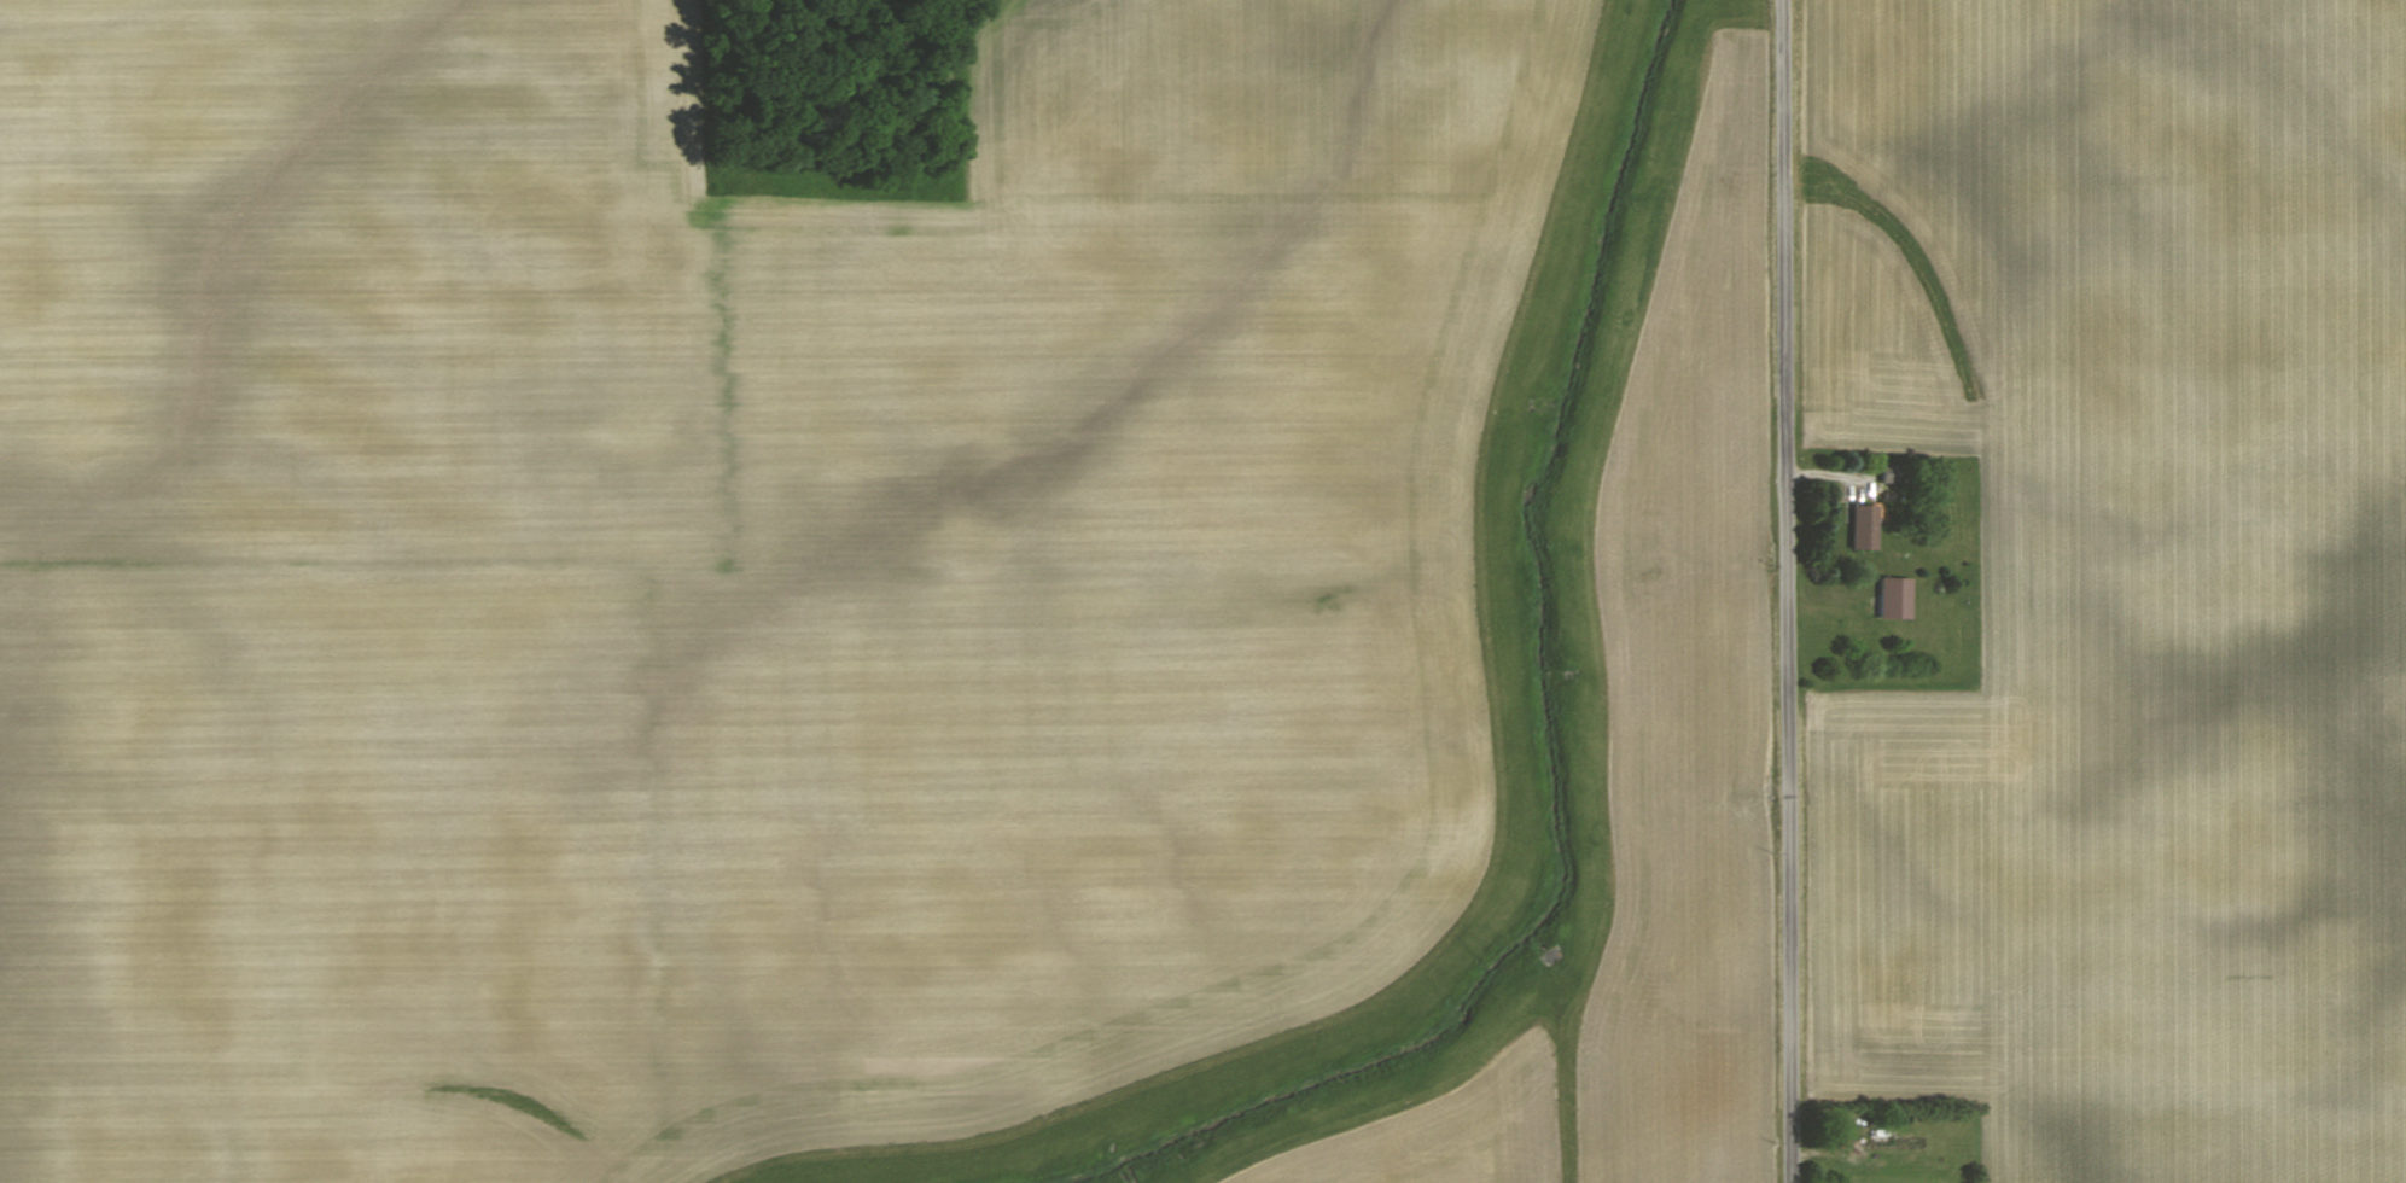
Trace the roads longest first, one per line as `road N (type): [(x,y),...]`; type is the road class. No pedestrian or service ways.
road 1 (residential): [(1794,1182),(1784,0)]

